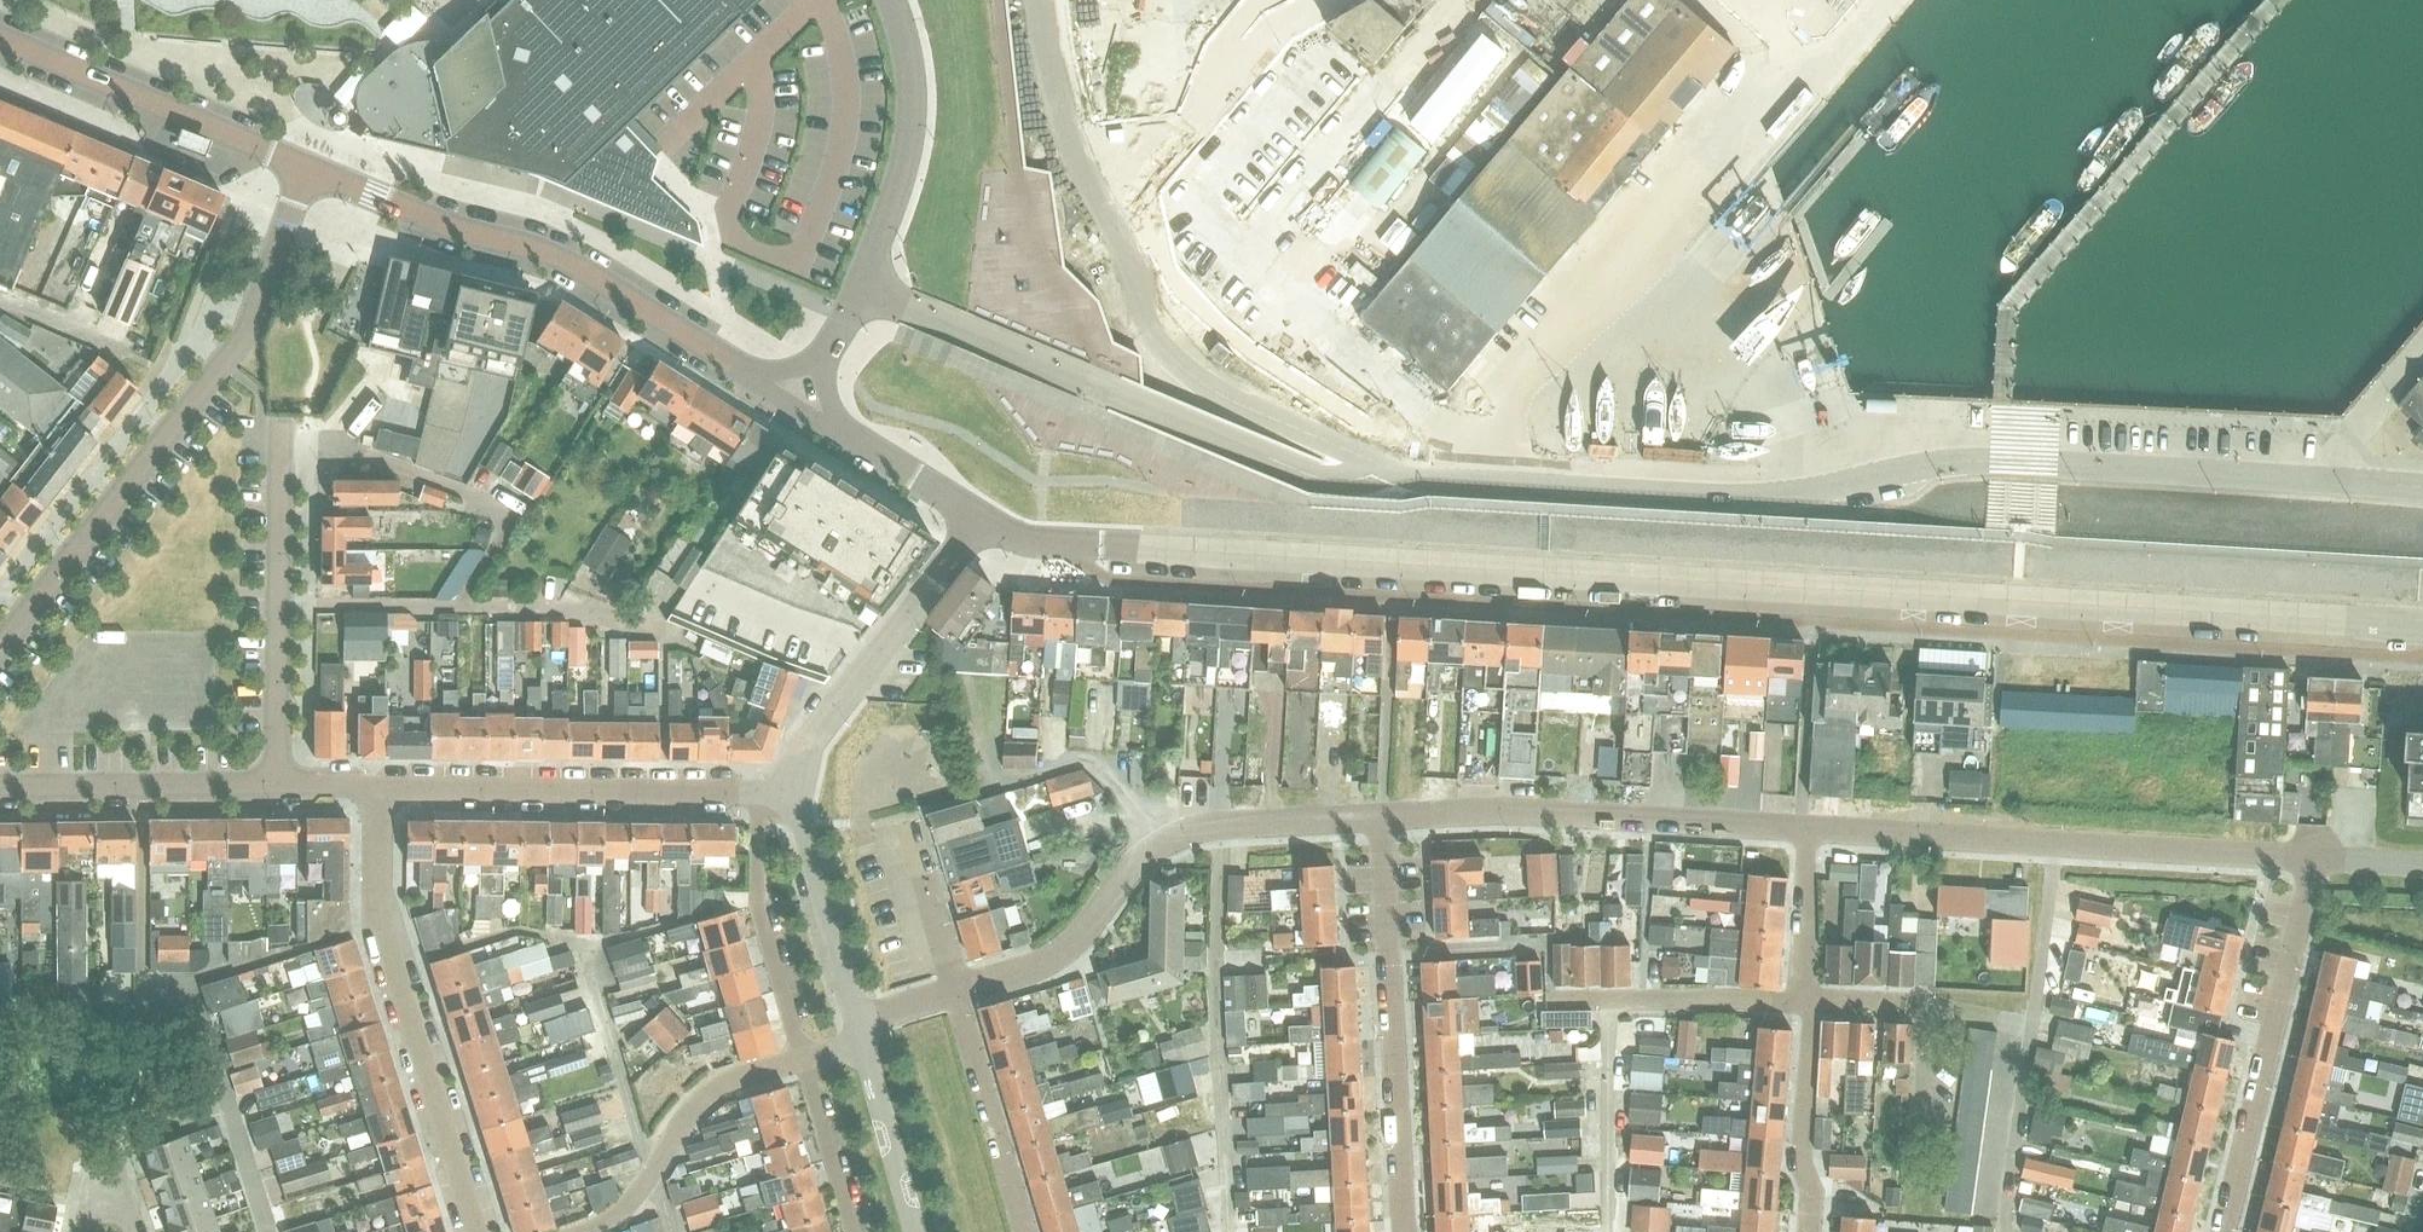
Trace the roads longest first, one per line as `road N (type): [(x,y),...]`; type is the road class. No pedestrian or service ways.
road 1 (secondary): [(2422,626),(1047,542),(978,520)]
road 2 (unclassified): [(2422,491),(2005,459),(1919,465),(1793,497),(1443,481),(1398,467)]
road 3 (unclassified): [(1398,467),(1529,384),(1854,0)]
road 4 (residential): [(1398,467),(1245,401),(1171,347),(1140,312),(1126,249),(1044,67),(1033,0)]
road 5 (residential): [(0,650),(253,328),(306,165)]
road 6 (residential): [(1398,467),(1329,476),(862,288)]
road 7 (secondary): [(800,405),(579,269),(306,165)]
road 8 (residential): [(2313,861),(1807,829)]
road 9 (residential): [(958,990),(1035,969),(1070,949),(1123,879),(1152,851),(1188,833),(1380,819)]
road 10 (residential): [(479,1231),(380,912),(382,784)]
road 11 (residential): [(1807,829),(1380,819)]
road 12 (residential): [(1405,1231),(1380,819)]
road 13 (residential): [(2226,1231),(2313,861)]
road 14 (residential): [(758,795),(382,784)]
road 15 (residential): [(283,781),(285,426)]
road 16 (secondary): [(306,165),(0,36)]
road 17 (residential): [(796,795),(819,734),(978,520)]
road 18 (residential): [(889,0),(907,80),(907,129),(862,288)]
road 19 (residential): [(584,1231),(625,1209),(694,1107),(729,1082),(808,1059)]
road 20 (residential): [(283,781),(0,783)]
road 21 (residential): [(808,1059),(762,898),(758,795)]
road 22 (residential): [(1027,1231),(958,990)]
road 23 (residential): [(860,1030),(796,795)]
road 24 (residential): [(1567,1002),(1802,1001)]
road 25 (residential): [(1811,1231),(1813,1201),(1802,1166),(1809,1033),(1802,1001)]
road 26 (residential): [(1802,1001),(2032,1026)]
road 27 (secondary): [(978,520),(800,405)]
road 28 (residential): [(916,1231),(860,1030)]
road 29 (residential): [(958,990),(904,827),(872,836)]
road 30 (residential): [(859,1231),(808,1059)]
road 31 (residential): [(1802,1001),(1807,829)]
road 32 (residential): [(78,1231),(89,1181),(122,1174),(145,1231)]
road 33 (residential): [(862,288),(800,405)]

